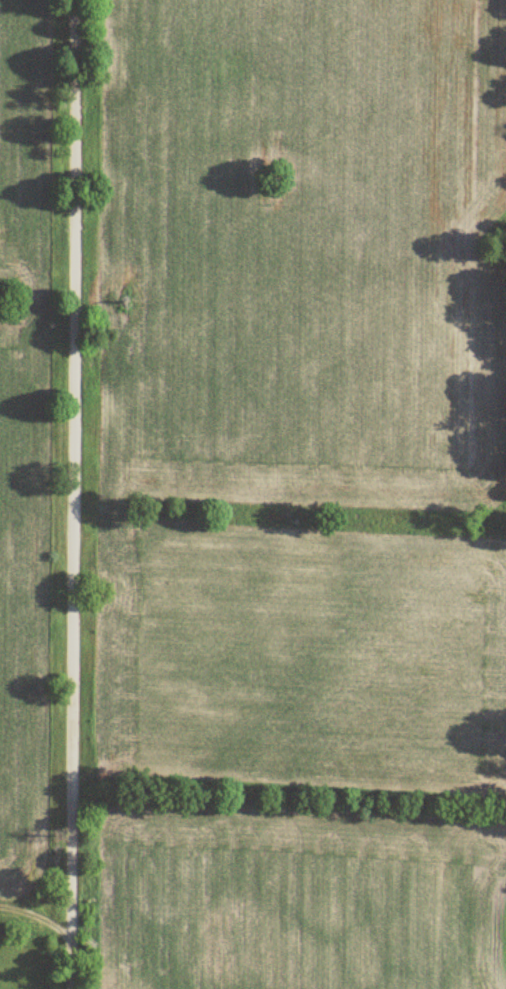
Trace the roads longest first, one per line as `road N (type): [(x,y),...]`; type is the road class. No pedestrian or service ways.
road 1 (residential): [(75,988),(76,0)]

